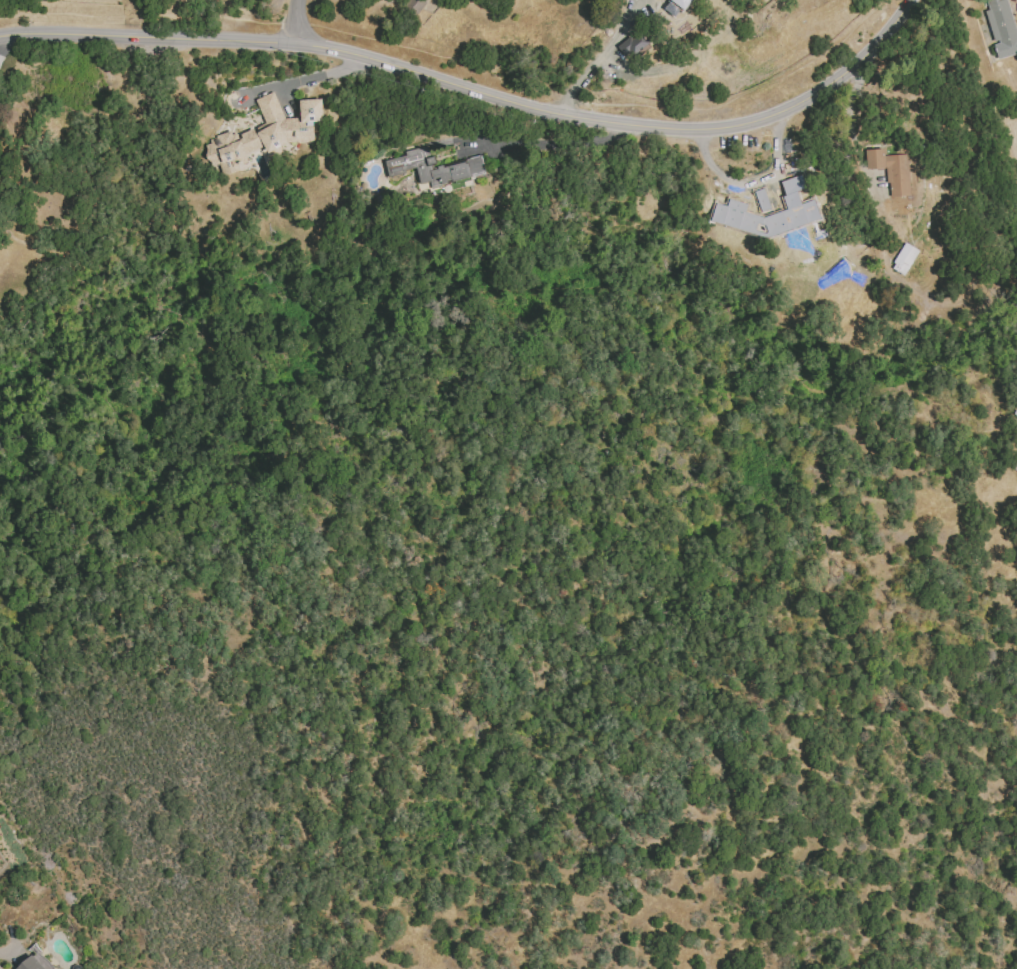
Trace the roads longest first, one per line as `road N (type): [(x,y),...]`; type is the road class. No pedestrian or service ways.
road 1 (residential): [(910,0),(832,87),(768,118),(693,129),(535,107),(326,49),(74,35),(0,42)]

